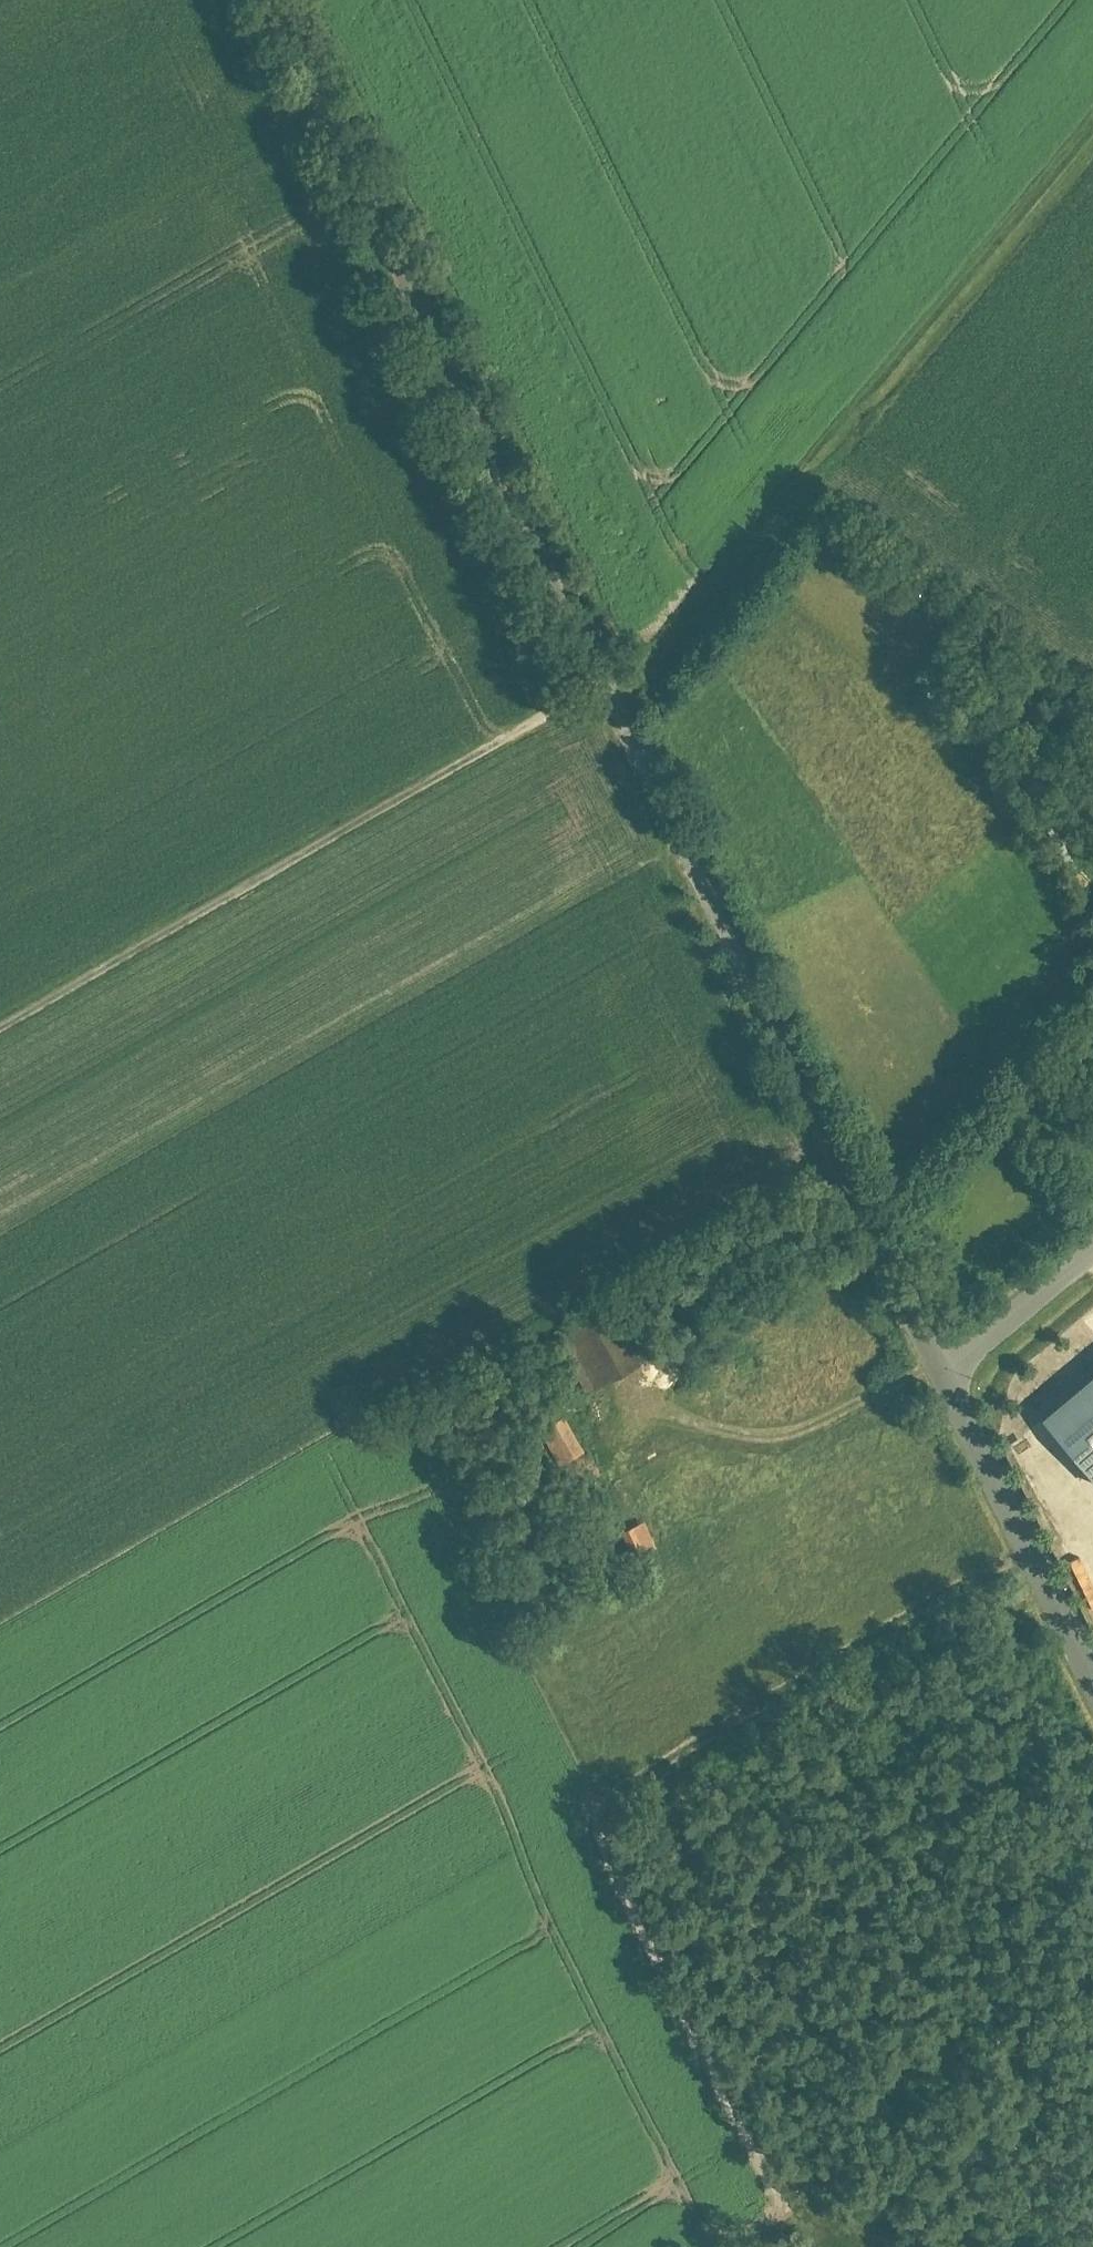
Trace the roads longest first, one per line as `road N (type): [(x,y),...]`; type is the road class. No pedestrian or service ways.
road 1 (residential): [(272,0),(954,1375)]
road 2 (residential): [(954,1375),(1092,1669)]
road 3 (residential): [(954,1375),(1092,1256)]

